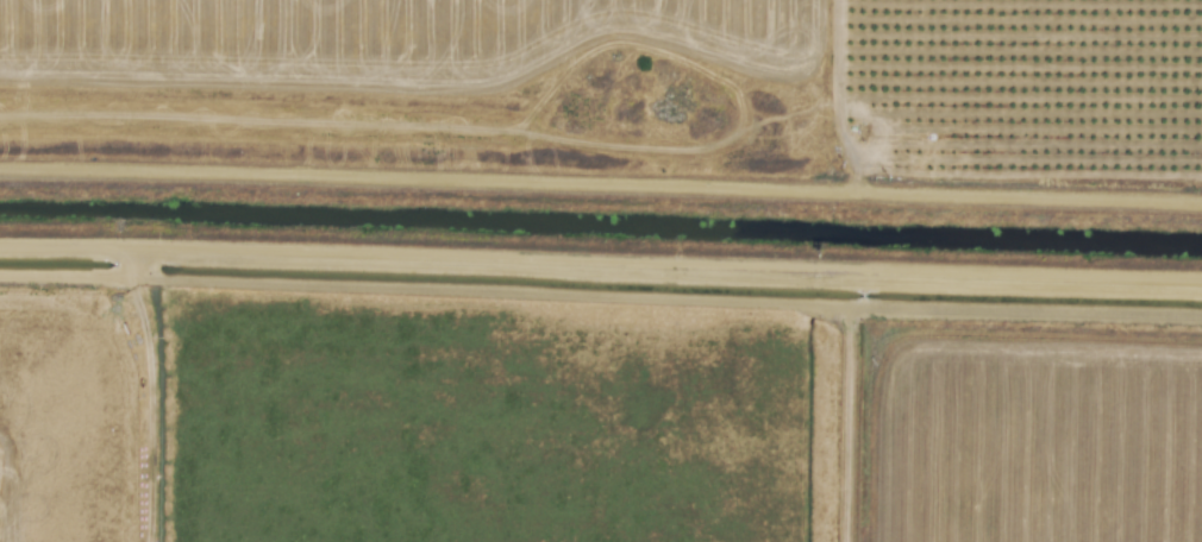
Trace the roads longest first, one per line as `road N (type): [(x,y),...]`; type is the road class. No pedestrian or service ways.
road 1 (track): [(0,167),(1201,206)]
road 2 (track): [(1201,293),(0,258)]

